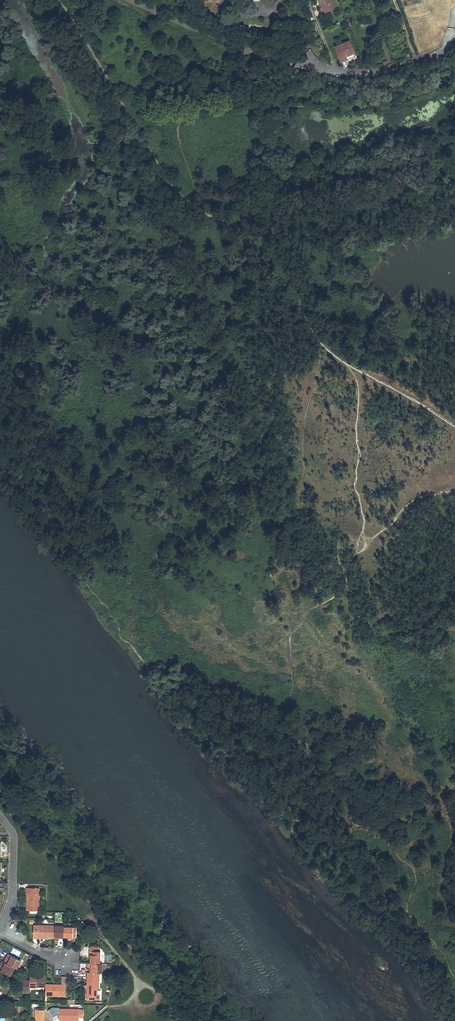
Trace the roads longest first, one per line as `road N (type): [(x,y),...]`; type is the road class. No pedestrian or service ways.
road 1 (track): [(56,0),(188,203),(273,255),(332,352),(454,428)]
road 2 (unclassified): [(131,0),(314,68)]
road 3 (residential): [(314,68),(367,74),(454,46)]

